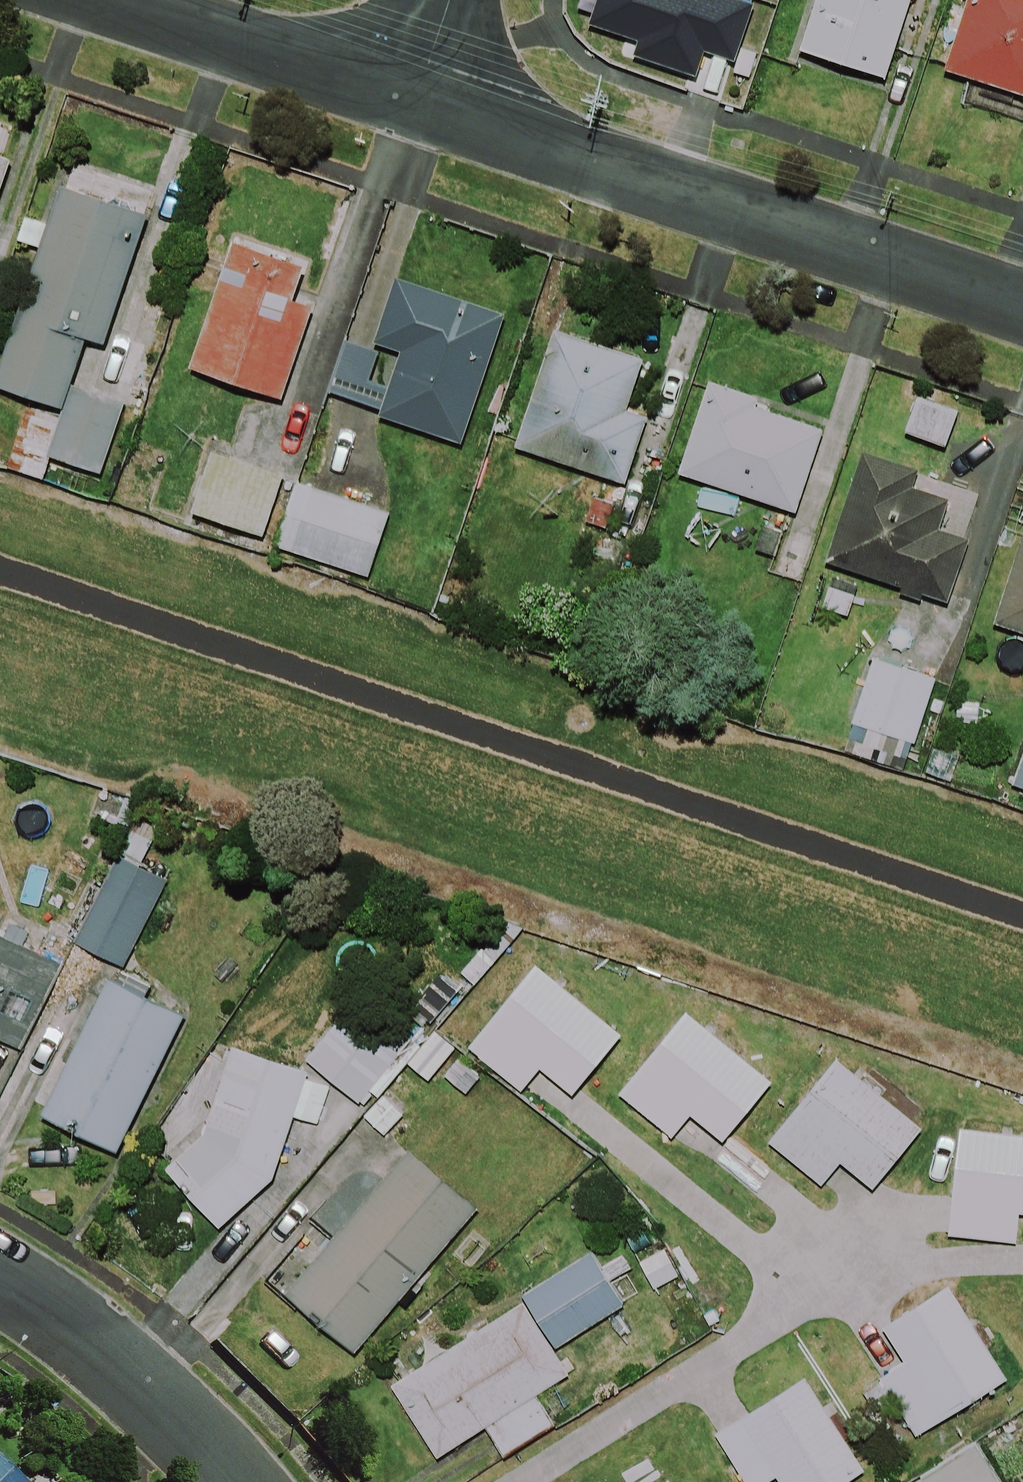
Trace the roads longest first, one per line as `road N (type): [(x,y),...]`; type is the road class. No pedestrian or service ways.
road 1 (residential): [(1022,303),(417,99)]
road 2 (residential): [(417,99),(118,0)]
road 3 (residential): [(237,1481),(136,1383),(0,1281)]

